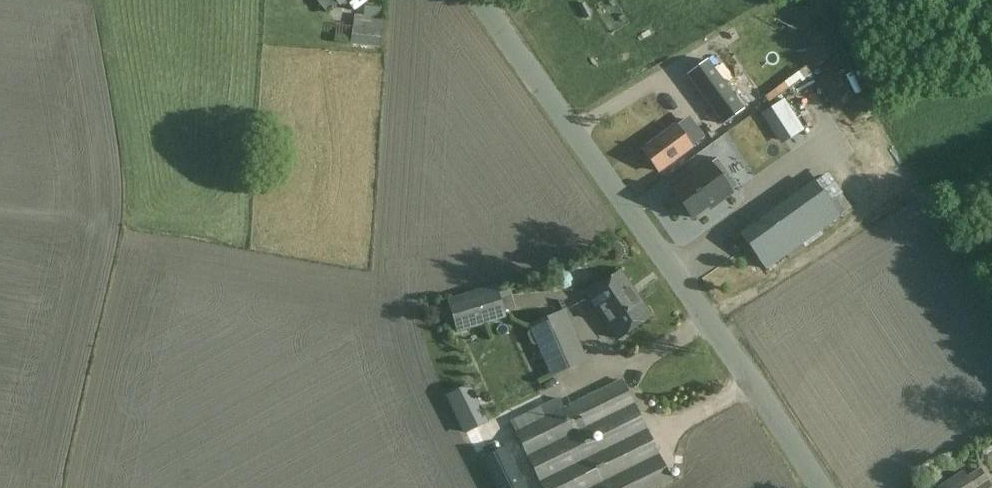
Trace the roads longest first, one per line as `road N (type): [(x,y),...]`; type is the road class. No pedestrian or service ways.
road 1 (unclassified): [(819,487),(482,0)]

